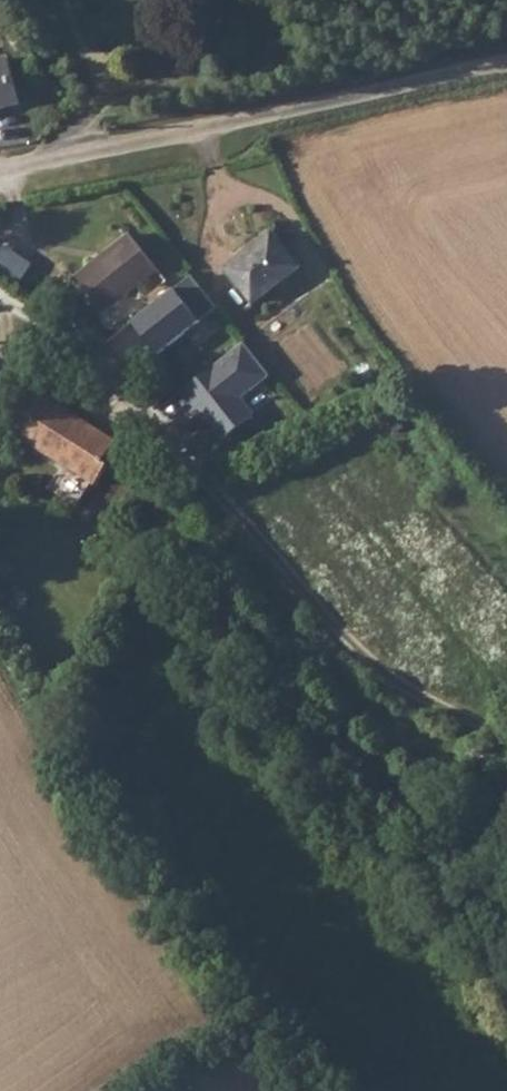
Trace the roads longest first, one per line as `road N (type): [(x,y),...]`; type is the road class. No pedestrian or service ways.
road 1 (track): [(0,288),(136,390),(173,446),(155,484),(167,587),(240,691),(506,938)]
road 2 (unclassified): [(0,176),(506,61)]
road 3 (track): [(173,446),(380,674),(506,731)]

